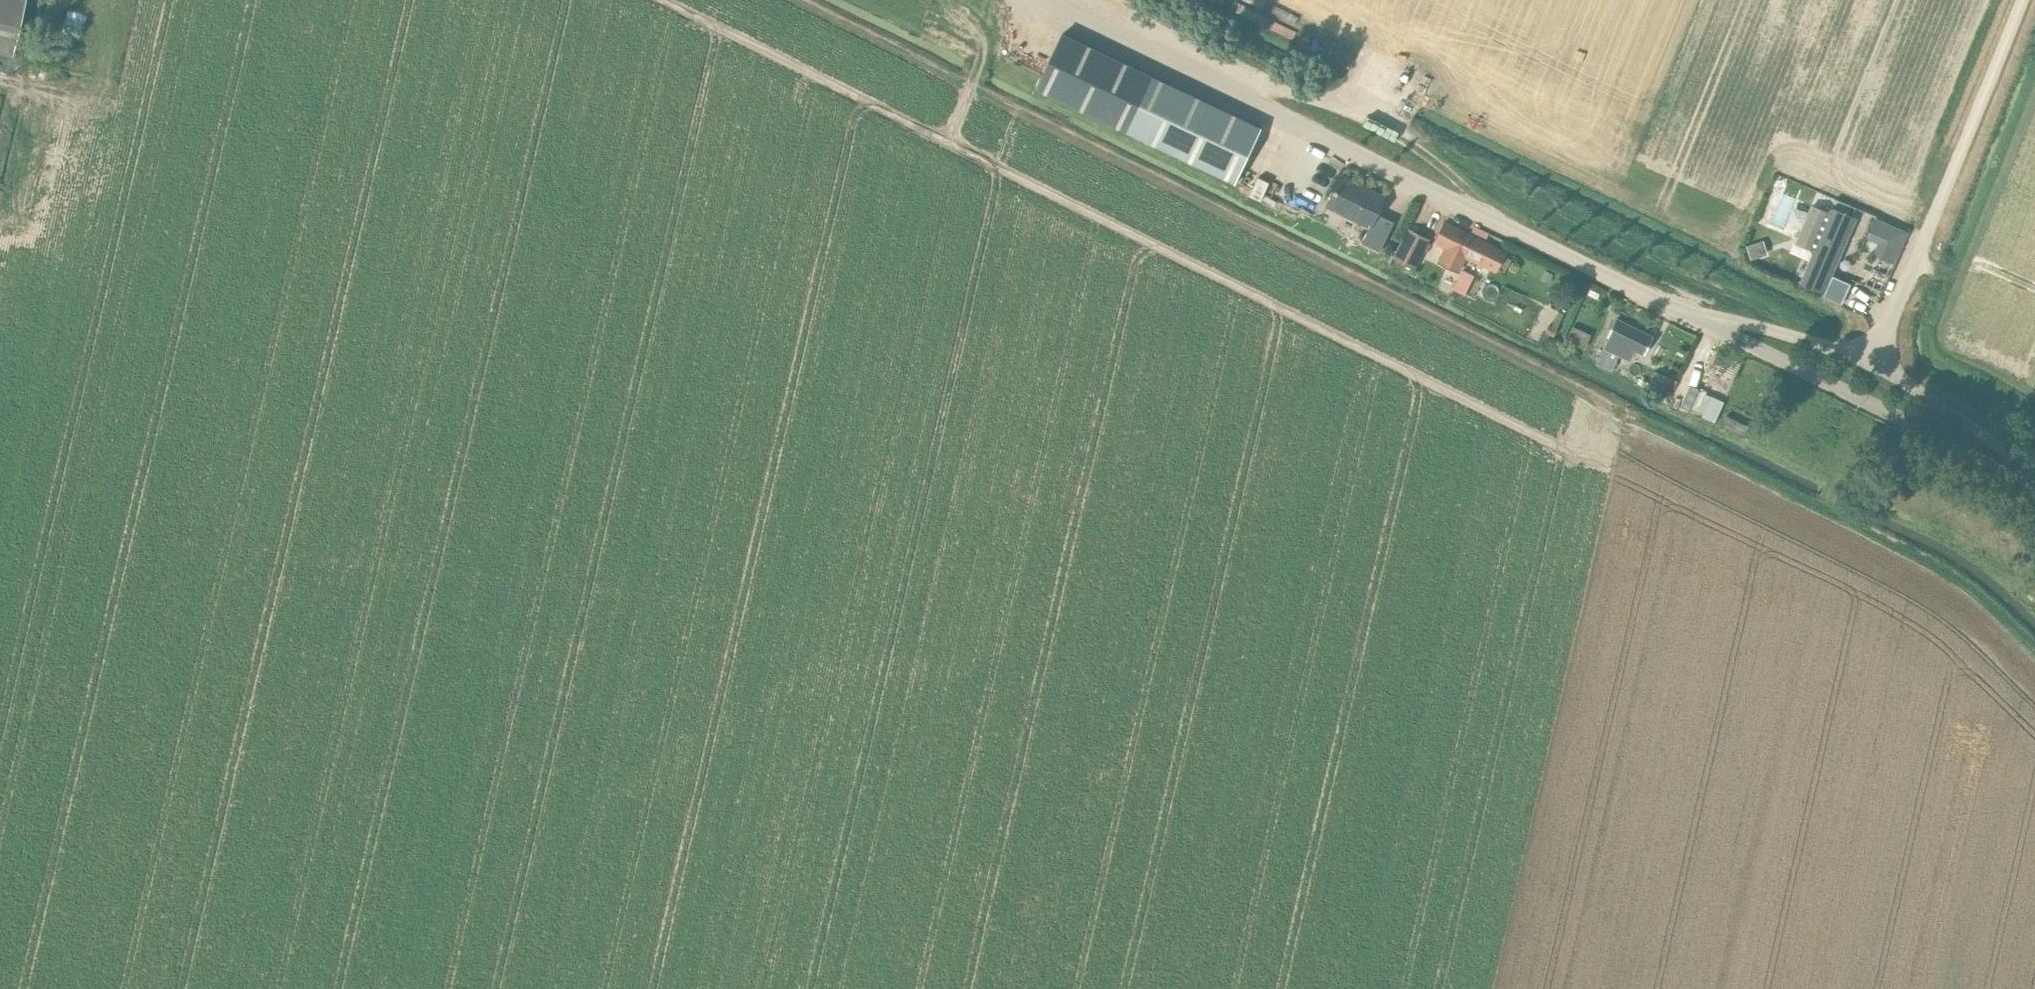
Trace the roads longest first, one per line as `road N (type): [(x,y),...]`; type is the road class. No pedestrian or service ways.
road 1 (unclassified): [(1701,322),(1041,0)]
road 2 (unclassified): [(1872,363),(2022,0)]
road 3 (unclassified): [(2034,492),(1701,322)]
road 4 (track): [(1229,92),(1296,95),(1373,121),(1440,166),(1474,212)]
road 5 (unclassified): [(2034,490),(1982,435),(1872,363)]
road 6 (unclassified): [(1701,322),(1773,331),(1872,363)]

